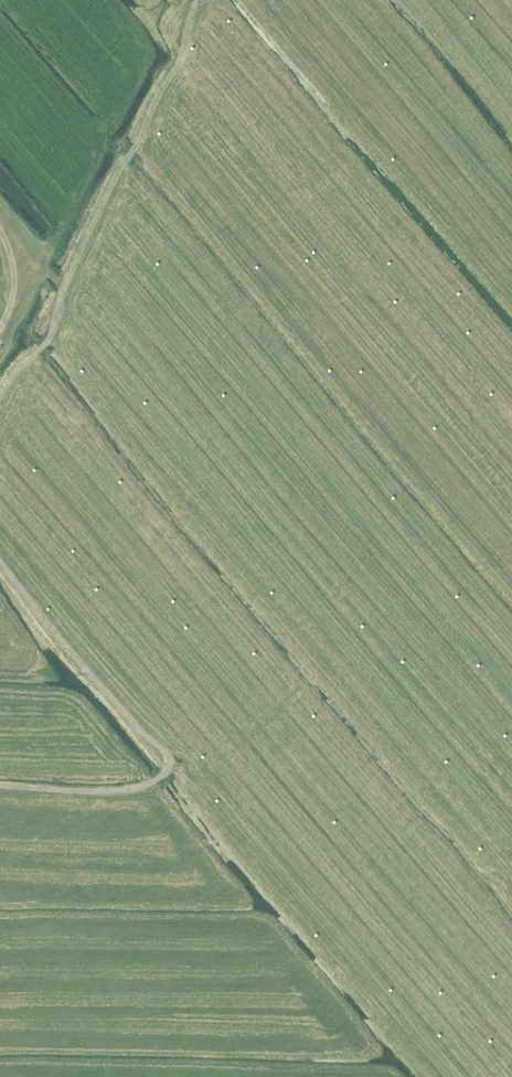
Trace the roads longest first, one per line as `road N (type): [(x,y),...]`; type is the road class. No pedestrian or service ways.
road 1 (track): [(201,0),(183,61),(65,288),(49,337),(0,397)]
road 2 (track): [(0,562),(167,753),(170,768),(138,790),(0,786)]
road 3 (track): [(65,288),(8,244),(12,293),(0,326)]

